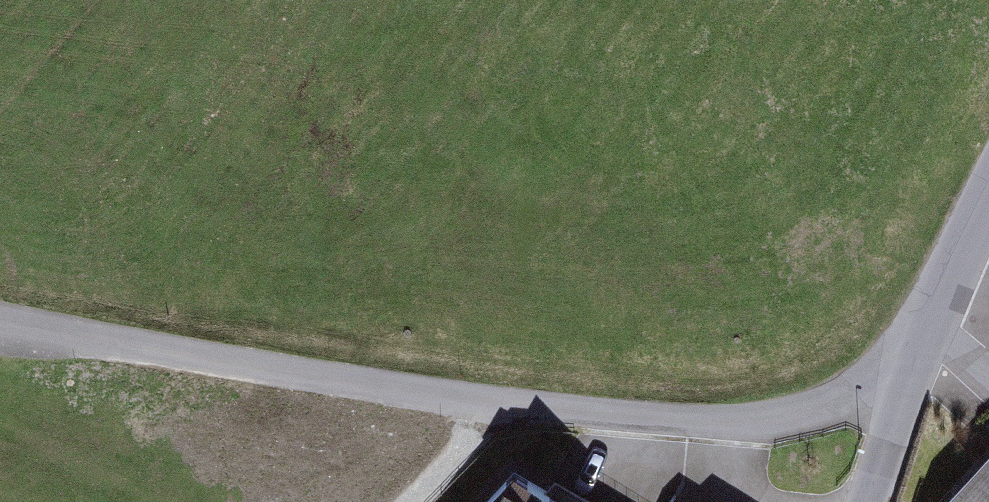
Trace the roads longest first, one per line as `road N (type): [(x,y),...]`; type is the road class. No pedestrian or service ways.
road 1 (residential): [(0,329),(505,412),(700,428),(797,421),(902,384)]
road 2 (residential): [(988,187),(902,384)]
road 3 (track): [(505,412),(417,501)]
road 4 (residential): [(902,384),(864,501)]

